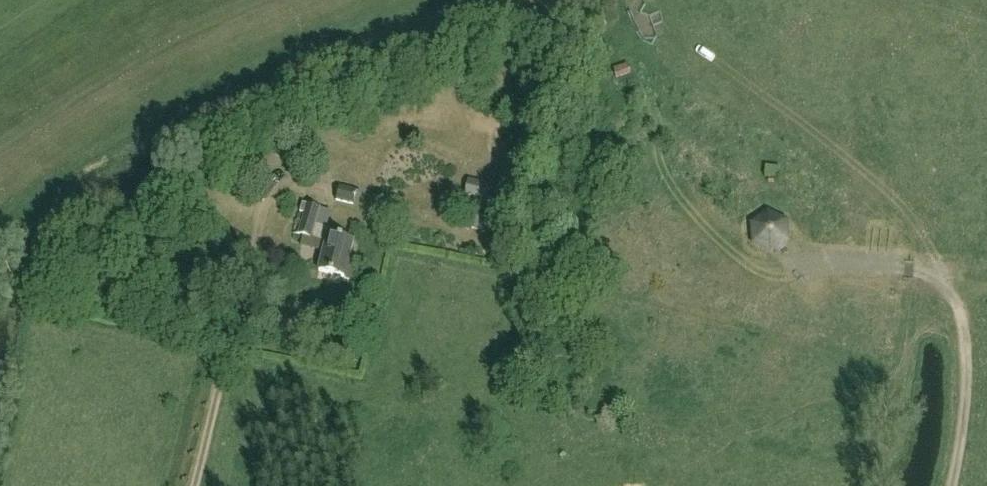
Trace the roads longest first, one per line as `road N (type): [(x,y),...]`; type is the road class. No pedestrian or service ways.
road 1 (track): [(642,0),(656,28),(853,163),(917,233),(934,278)]
road 2 (track): [(951,485),(967,382),(957,302),(938,281),(910,269),(799,264)]
road 3 (track): [(261,253),(195,485)]

